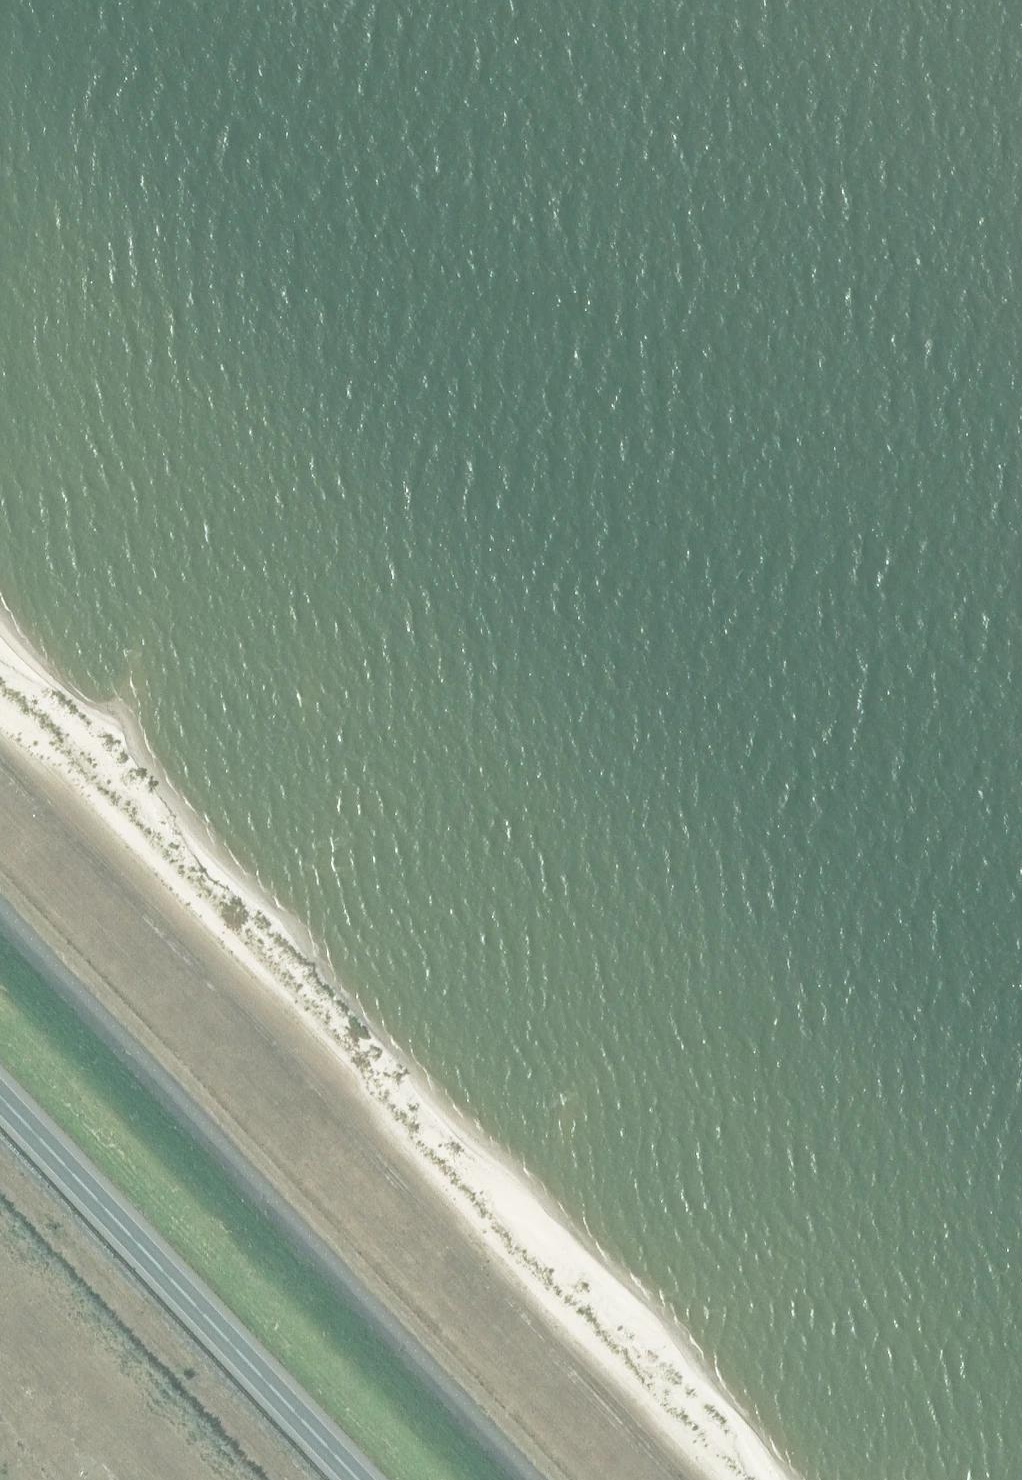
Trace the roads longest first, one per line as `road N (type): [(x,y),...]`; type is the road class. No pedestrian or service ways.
road 1 (trunk): [(359,1479),(0,1096)]

